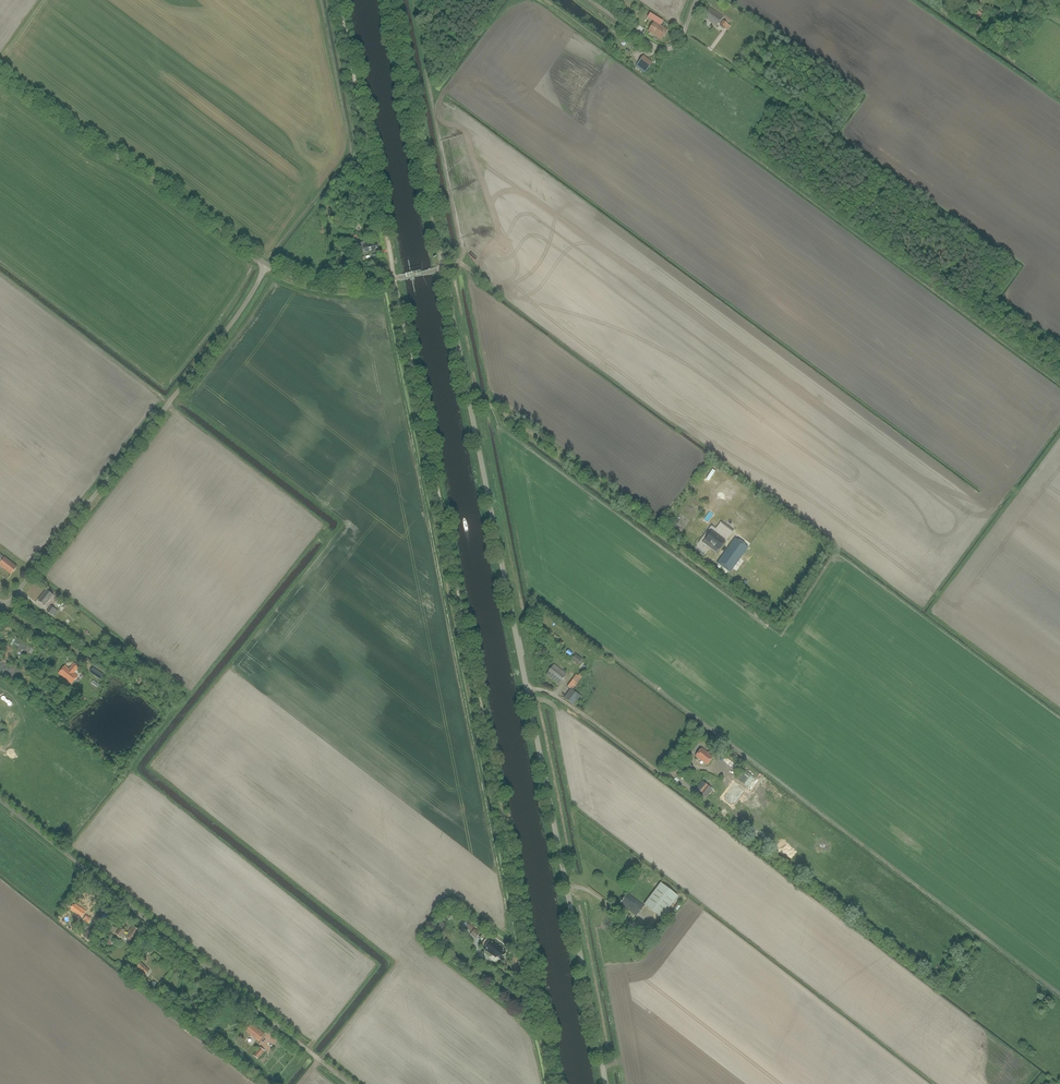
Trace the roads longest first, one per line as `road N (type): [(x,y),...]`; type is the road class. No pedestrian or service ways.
road 1 (track): [(338,0),(559,1083)]
road 2 (unclassified): [(605,1083),(444,270)]
road 3 (unclassified): [(350,1083),(0,800)]
road 4 (unclassified): [(6,606),(268,266)]
road 5 (unclassified): [(268,266),(0,73)]
road 6 (unclassified): [(444,270),(389,0)]
road 7 (track): [(714,769),(659,771),(555,694),(525,689)]
road 8 (unclassified): [(399,278),(327,284),(268,266)]

